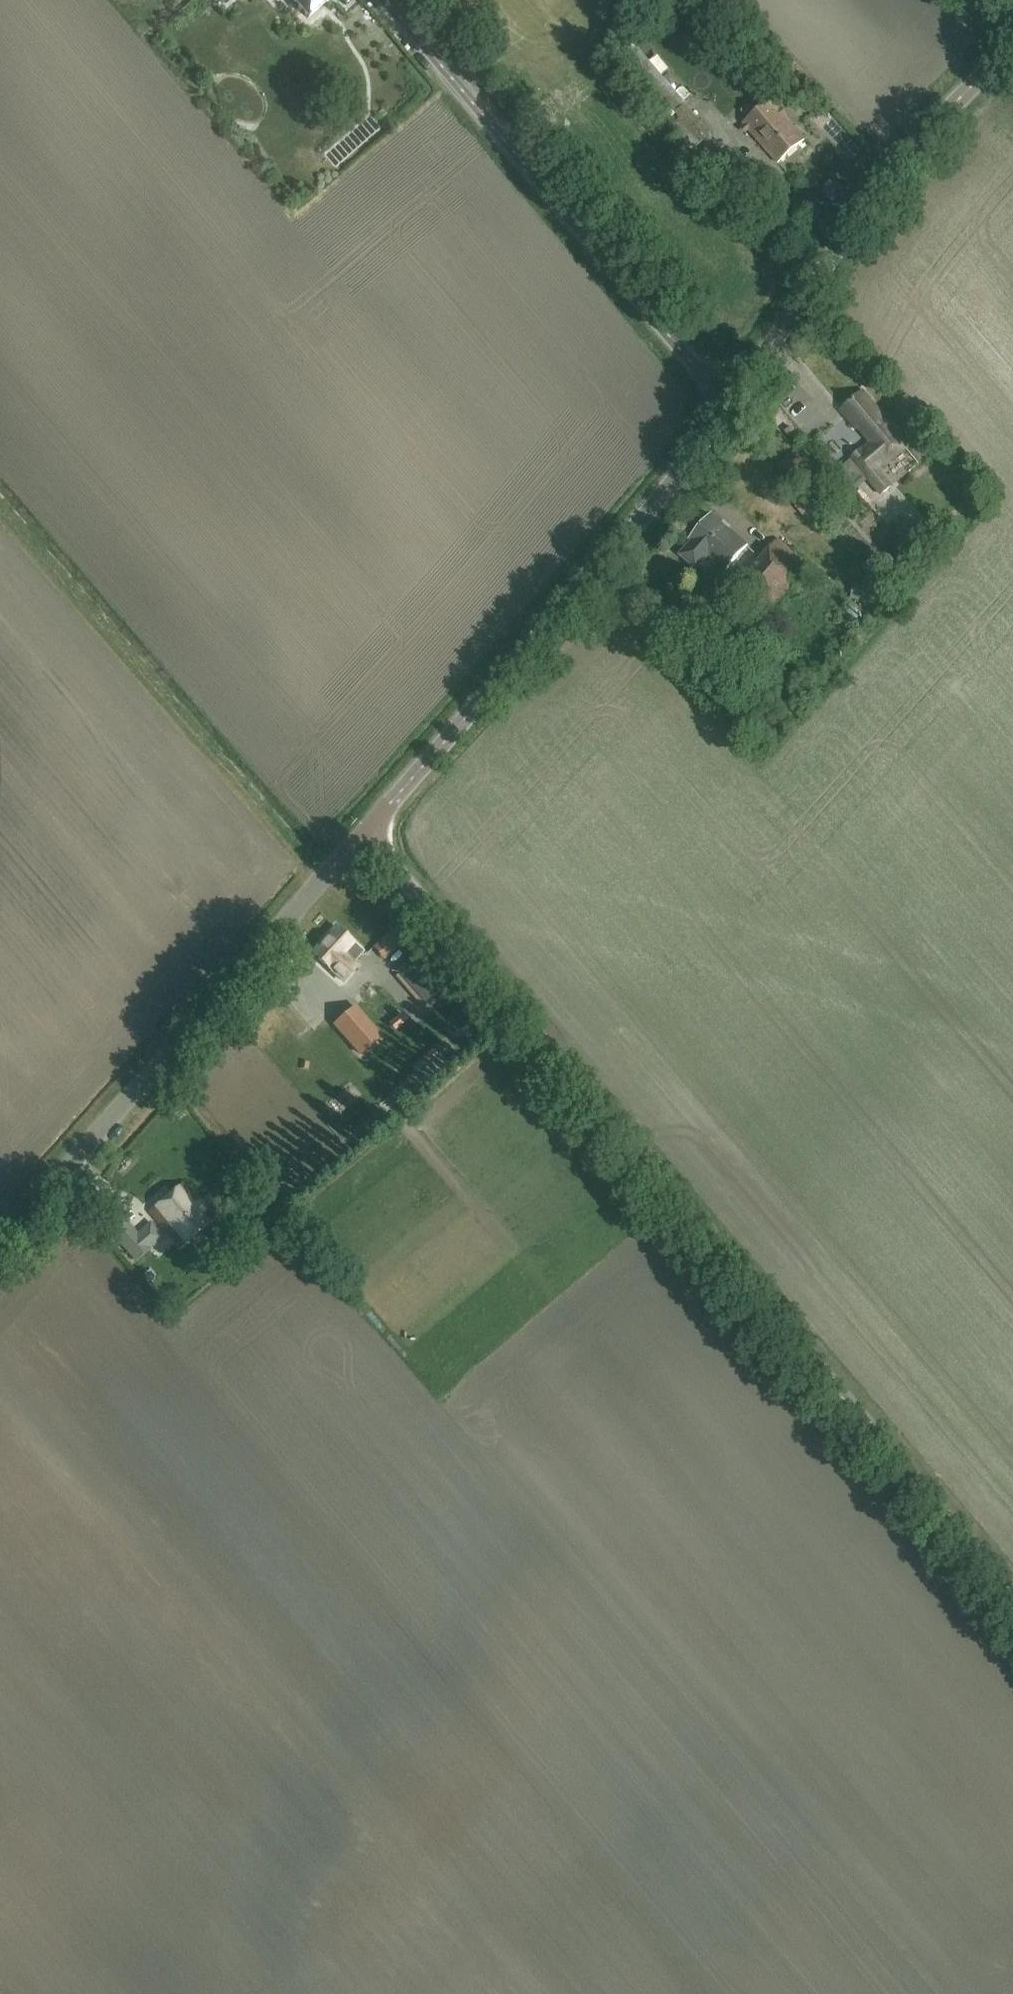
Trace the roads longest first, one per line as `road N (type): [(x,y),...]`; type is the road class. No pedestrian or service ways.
road 1 (unclassified): [(1012,1591),(364,833)]
road 2 (unclassified): [(364,833),(688,462),(731,402)]
road 3 (unclassified): [(0,1241),(364,833)]
road 4 (unclassified): [(731,402),(392,0)]
road 5 (unclassified): [(731,402),(877,188),(1012,43)]

